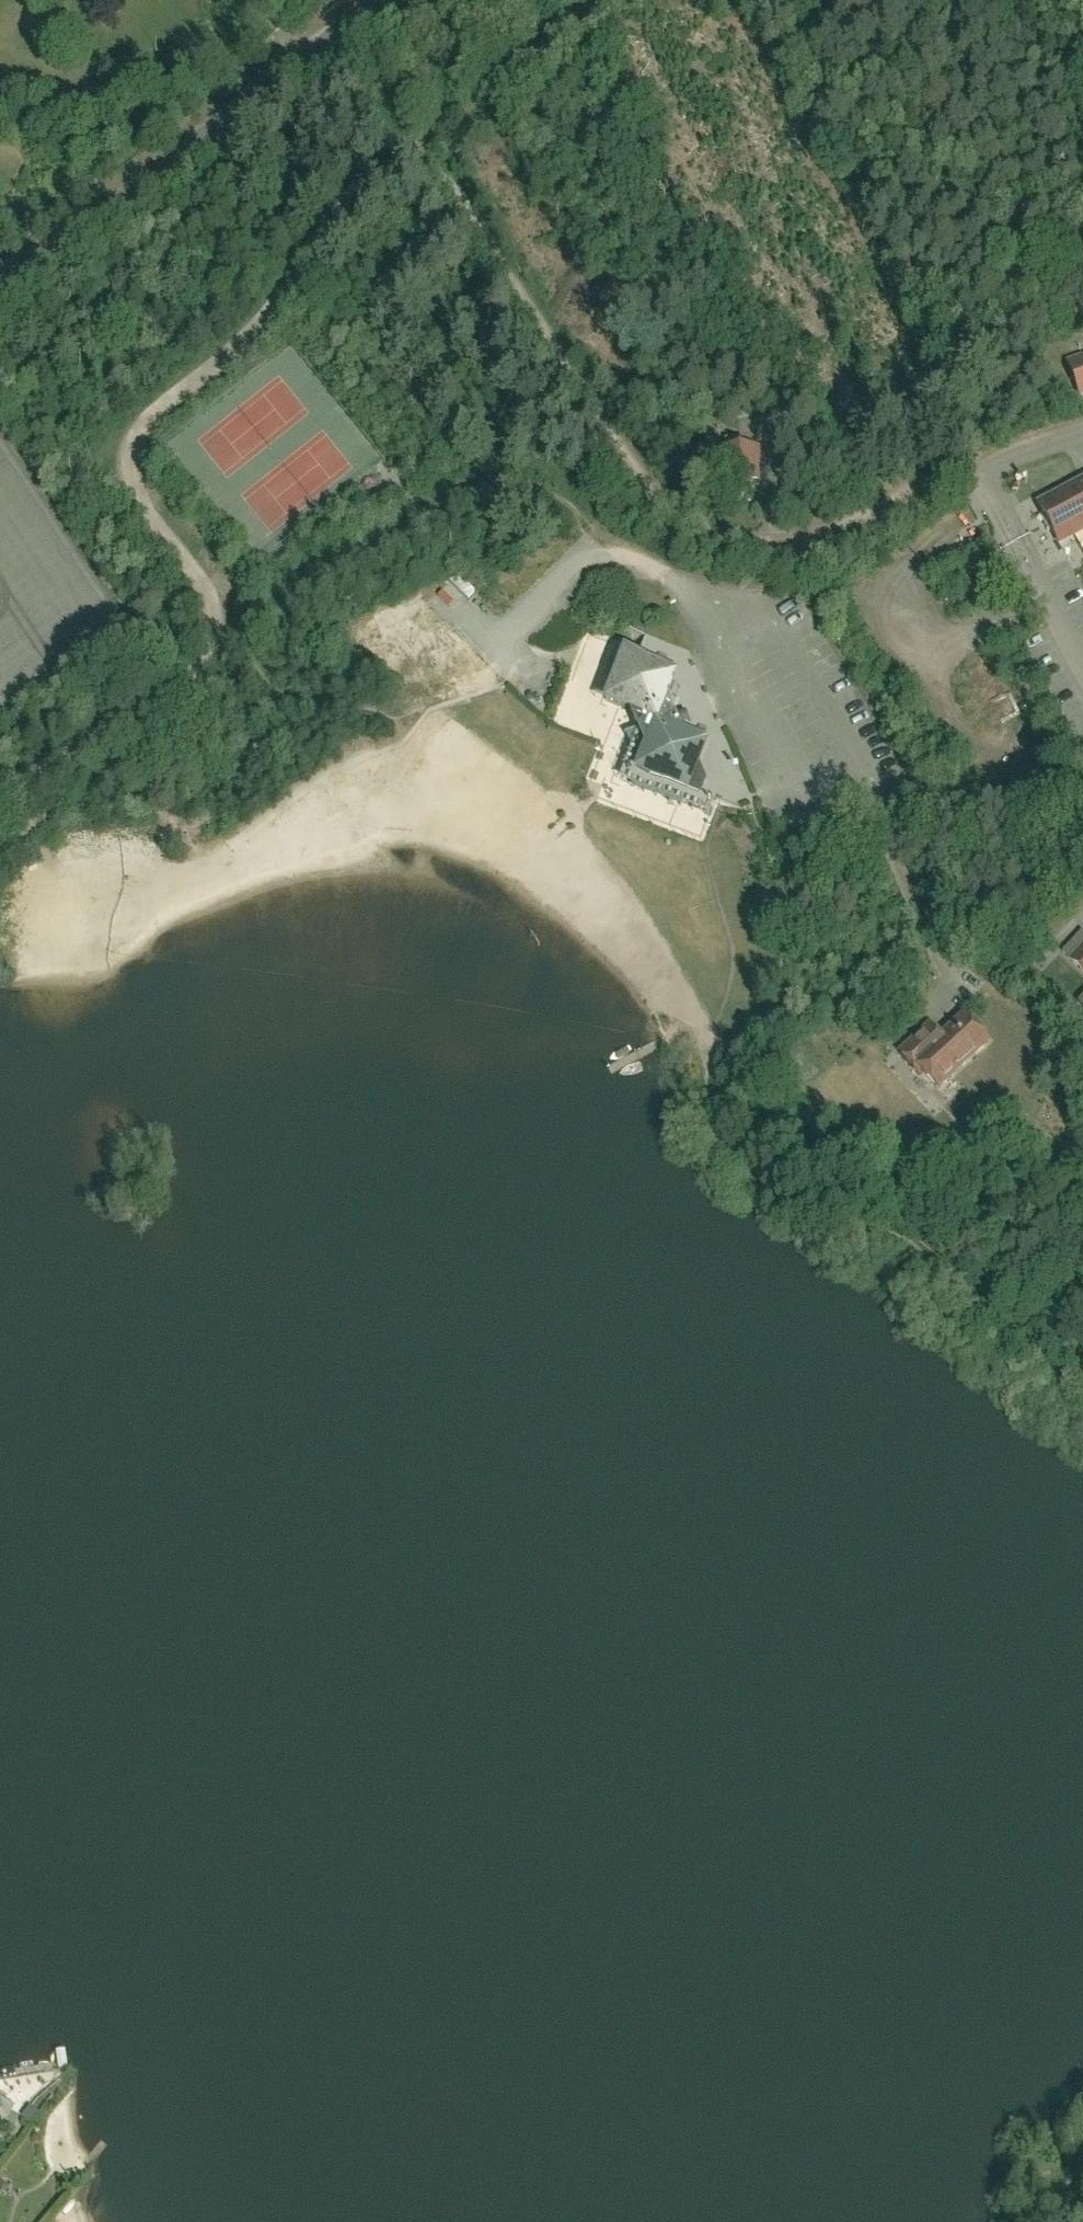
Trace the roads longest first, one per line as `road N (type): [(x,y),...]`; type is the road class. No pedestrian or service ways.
road 1 (track): [(952,483),(805,538),(745,539),(707,528),(662,497),(625,451),(450,189),(411,152)]
road 2 (track): [(0,799),(231,645),(196,576),(131,493),(126,470),(131,438),(161,404),(252,338),(285,298)]
road 3 (unclassified): [(0,295),(369,0)]
road 4 (track): [(284,264),(286,193),(309,52)]
road 5 (unclassified): [(1082,803),(869,793)]
road 6 (track): [(285,298),(359,188),(411,152)]

